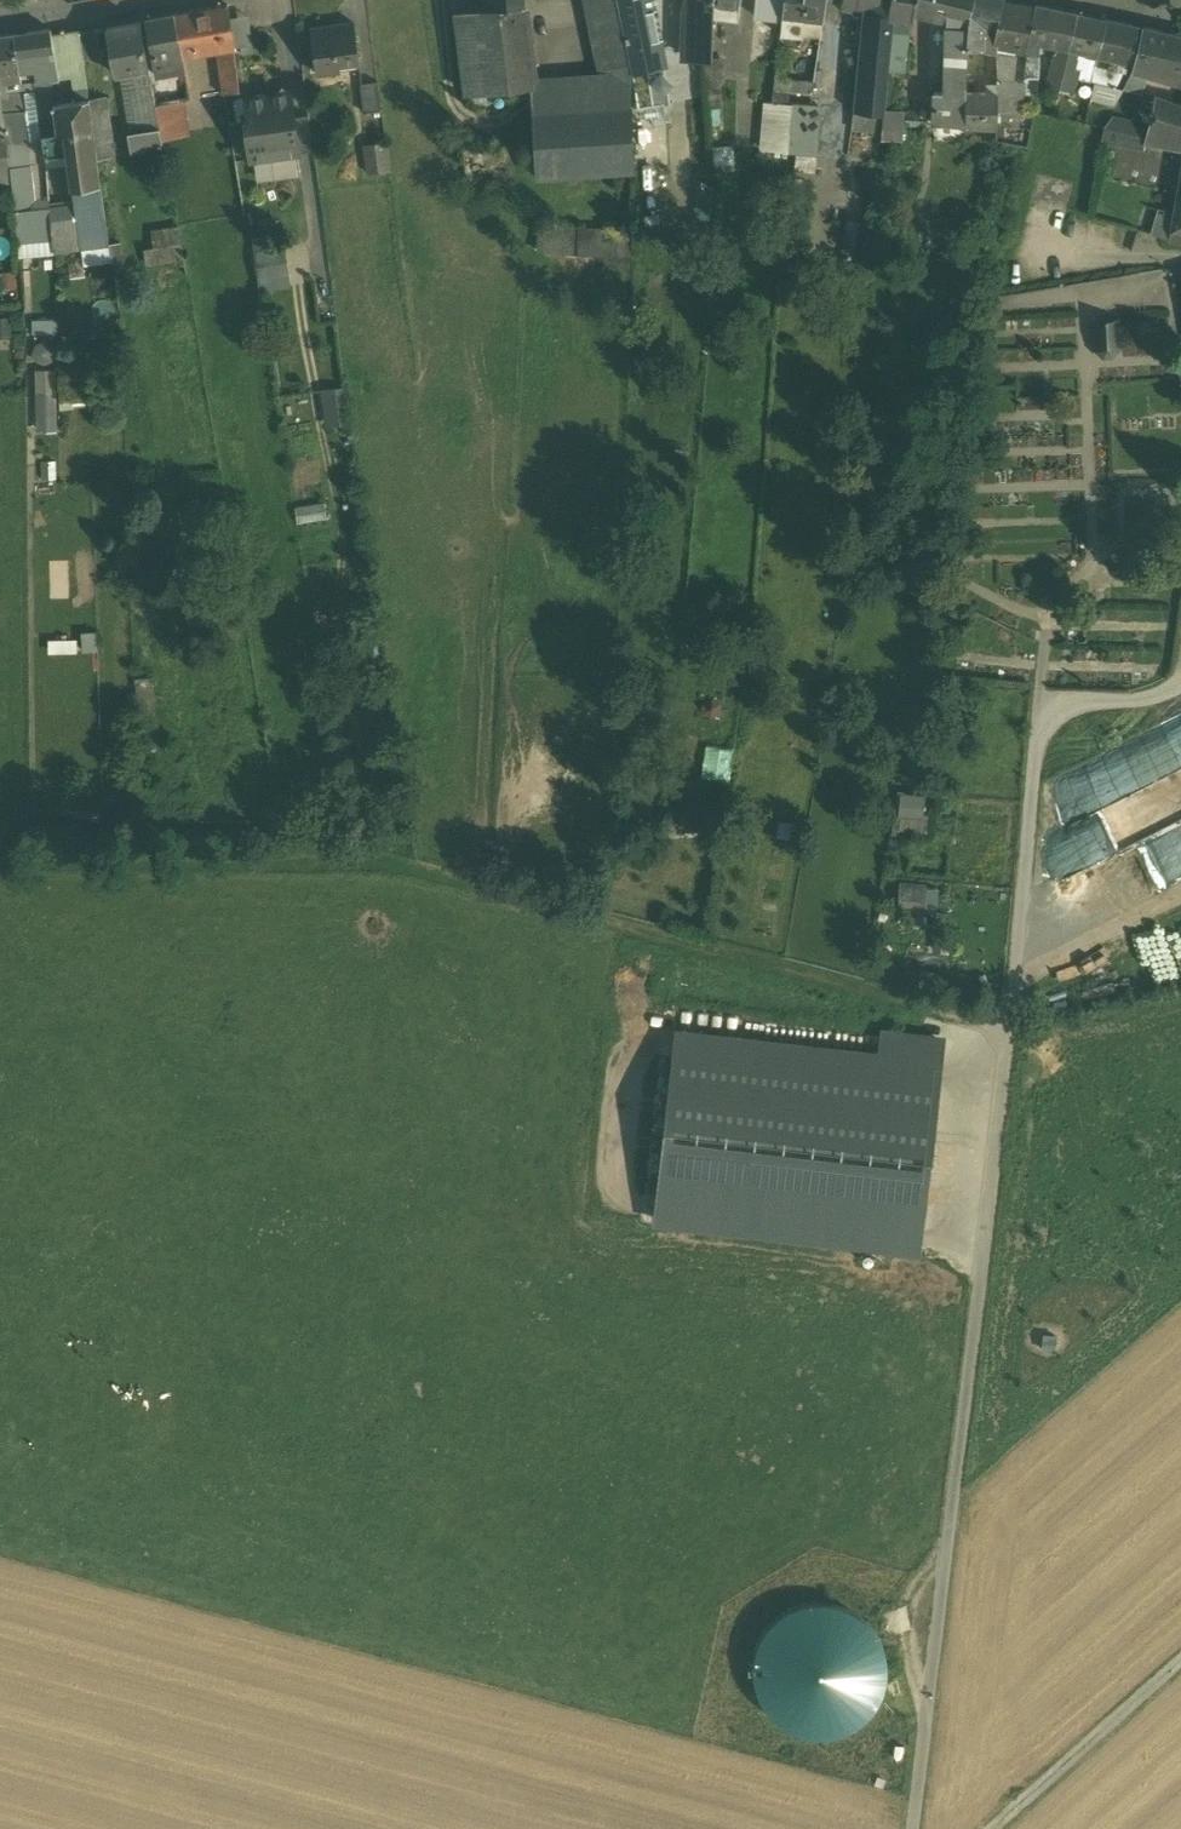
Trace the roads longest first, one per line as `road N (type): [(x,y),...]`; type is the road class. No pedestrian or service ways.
road 1 (track): [(0,867),(404,872),(1010,1030)]
road 2 (track): [(993,1828),(1180,1660)]

